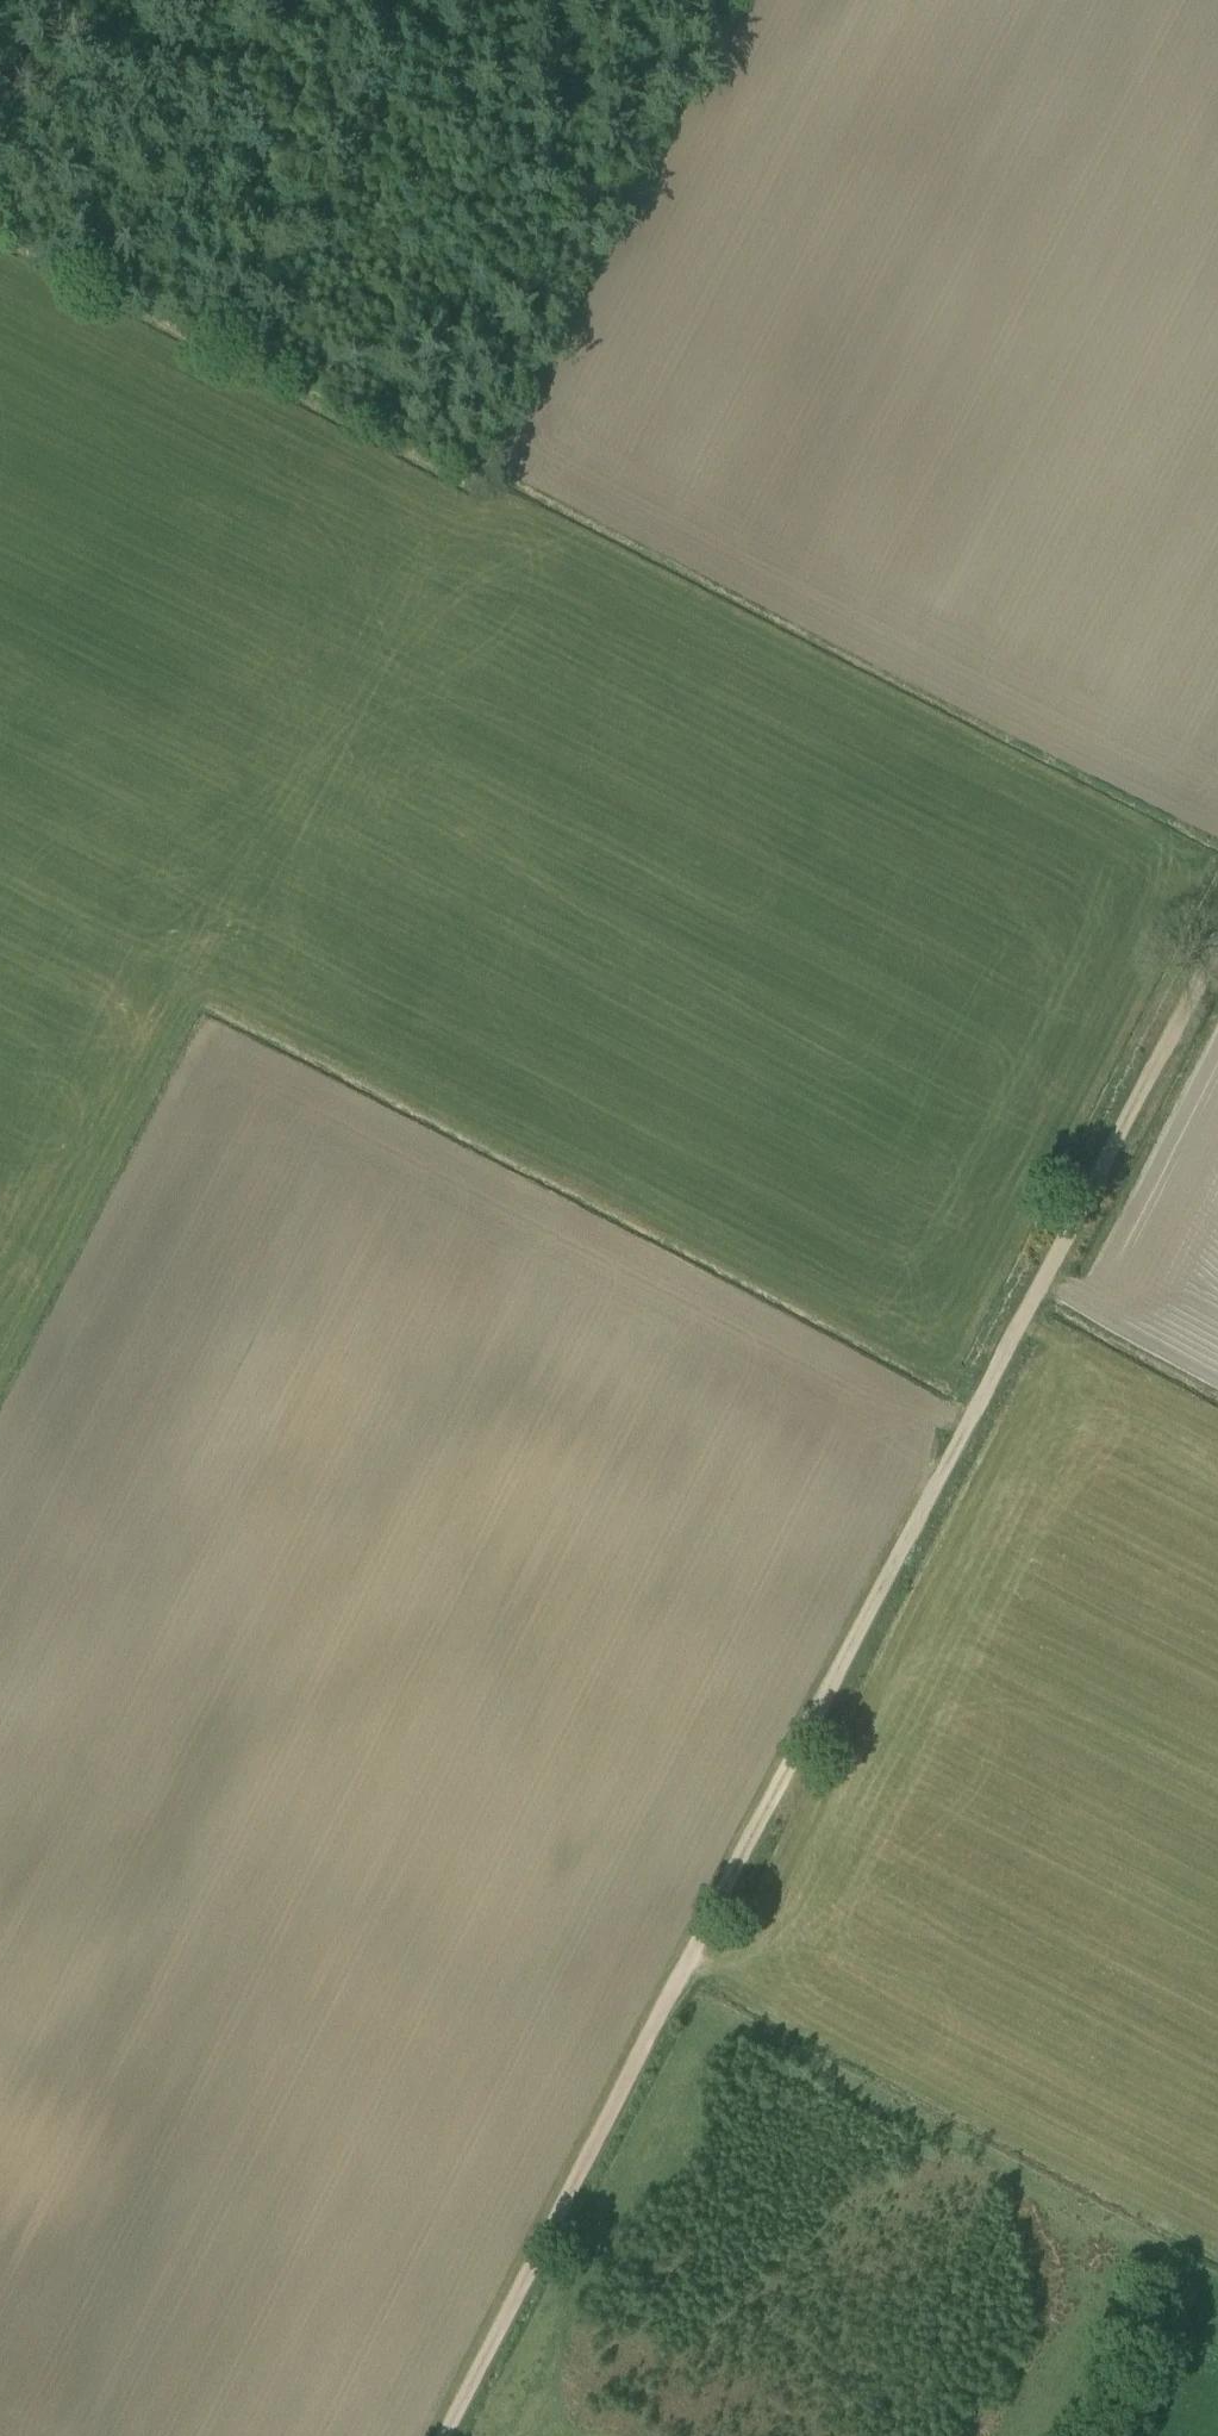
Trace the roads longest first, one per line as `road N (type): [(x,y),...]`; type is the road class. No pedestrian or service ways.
road 1 (track): [(444,2435),(1217,936)]

